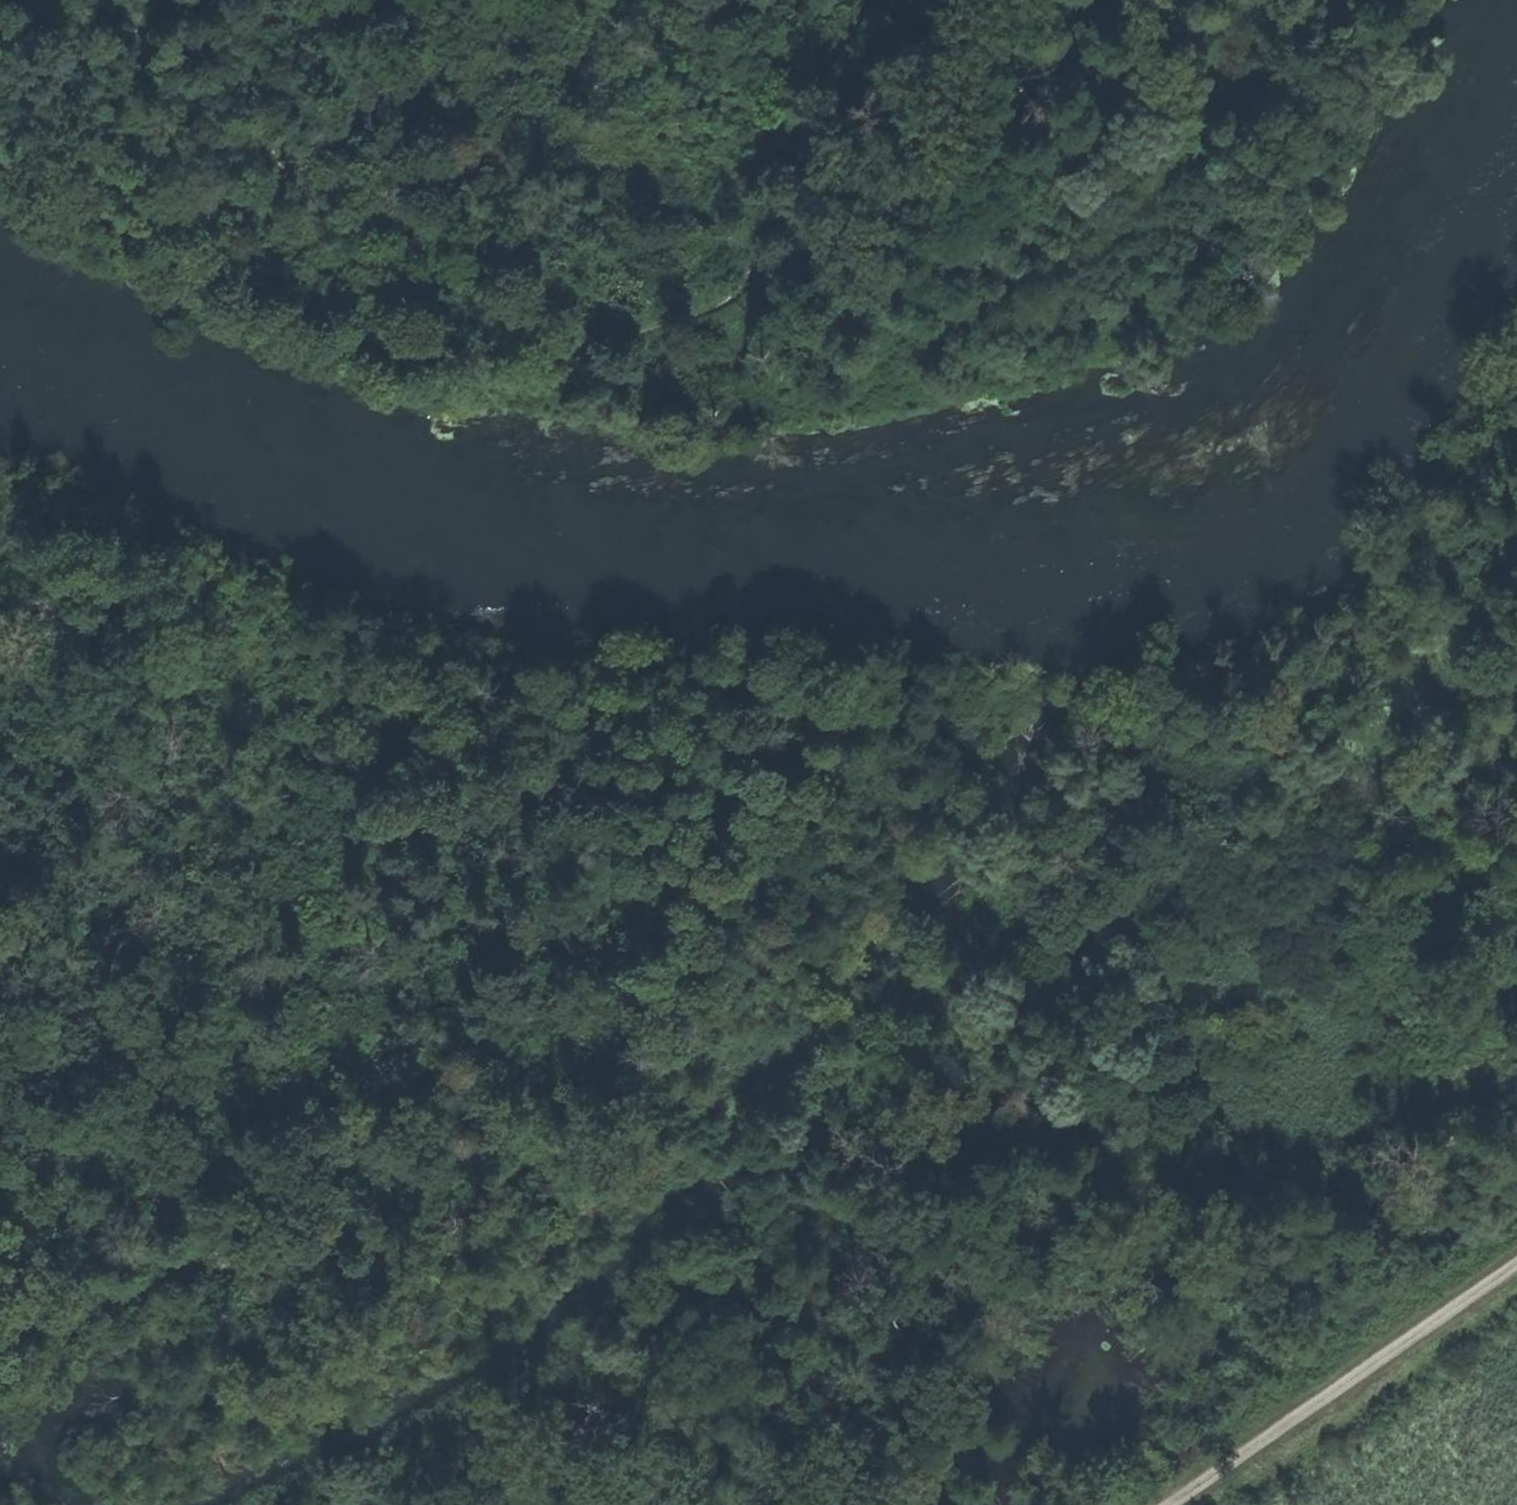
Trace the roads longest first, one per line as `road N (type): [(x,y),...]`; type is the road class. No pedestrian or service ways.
road 1 (track): [(1167,1504),(1516,1260)]
road 2 (track): [(162,1342),(0,1362)]

